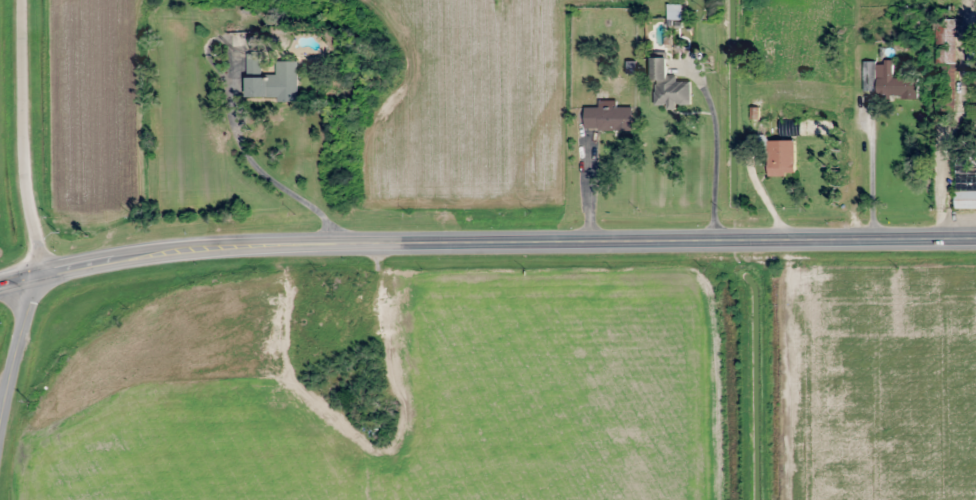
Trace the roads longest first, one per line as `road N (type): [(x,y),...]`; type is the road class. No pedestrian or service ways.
road 1 (secondary): [(0,284),(173,255),(296,245),(975,238)]
road 2 (residential): [(33,274),(19,0)]
road 3 (tertiary): [(0,423),(33,274)]

